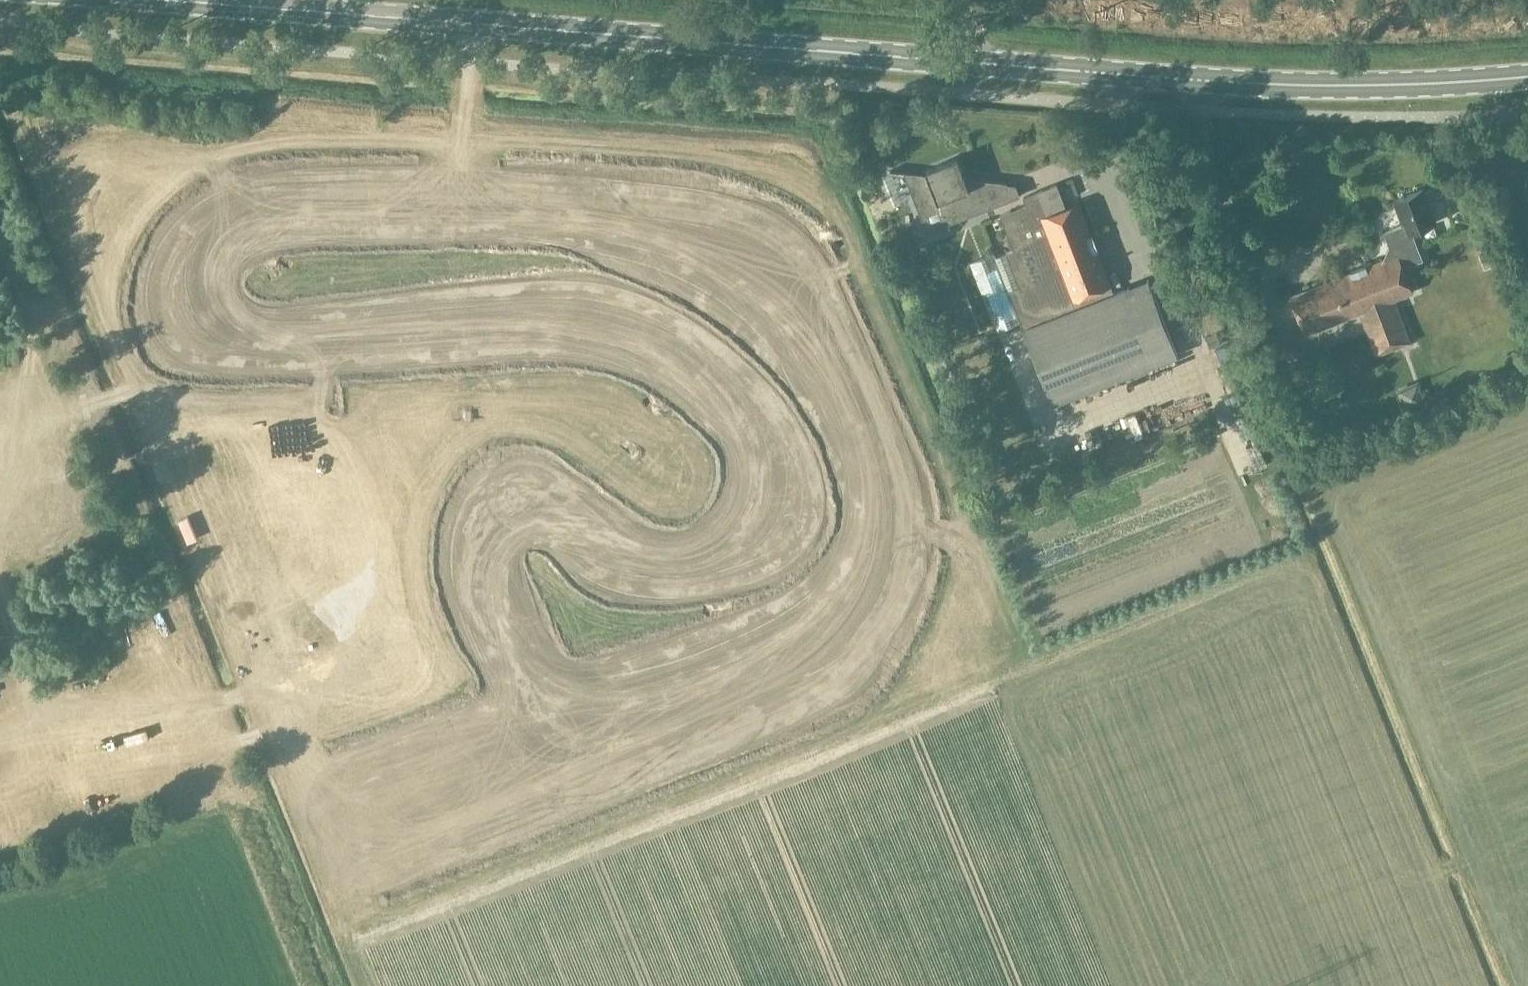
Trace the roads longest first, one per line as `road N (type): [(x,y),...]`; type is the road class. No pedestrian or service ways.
road 1 (secondary): [(1527,77),(1275,85),(164,0)]
road 2 (track): [(0,576),(46,716),(78,705),(339,699)]
road 3 (track): [(11,266),(31,317),(0,502)]

